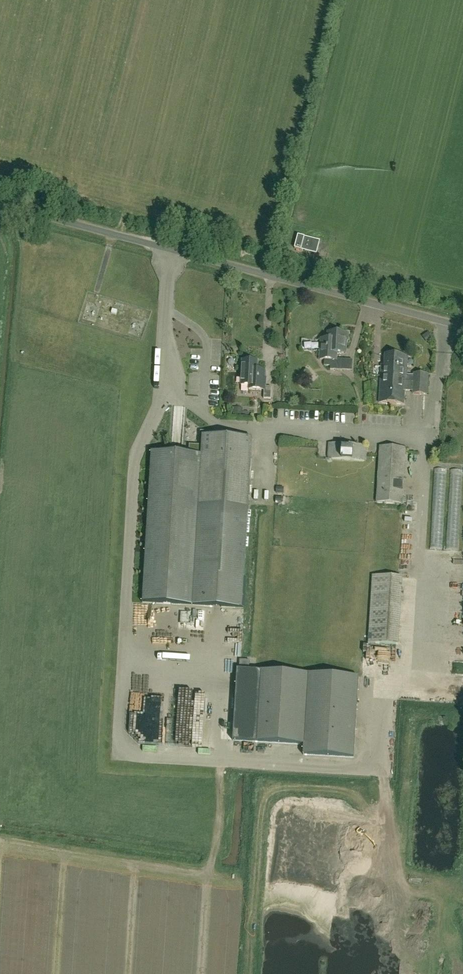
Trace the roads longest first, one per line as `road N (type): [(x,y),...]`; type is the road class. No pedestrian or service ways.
road 1 (unclassified): [(462,326),(0,205)]

